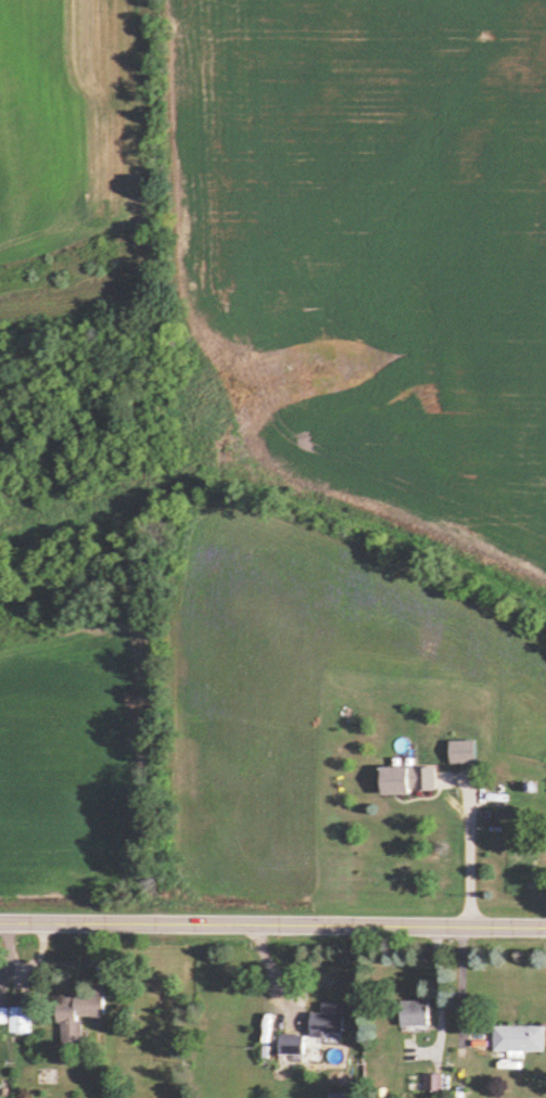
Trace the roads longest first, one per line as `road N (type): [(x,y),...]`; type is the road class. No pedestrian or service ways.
road 1 (tertiary): [(545,922),(0,921)]

